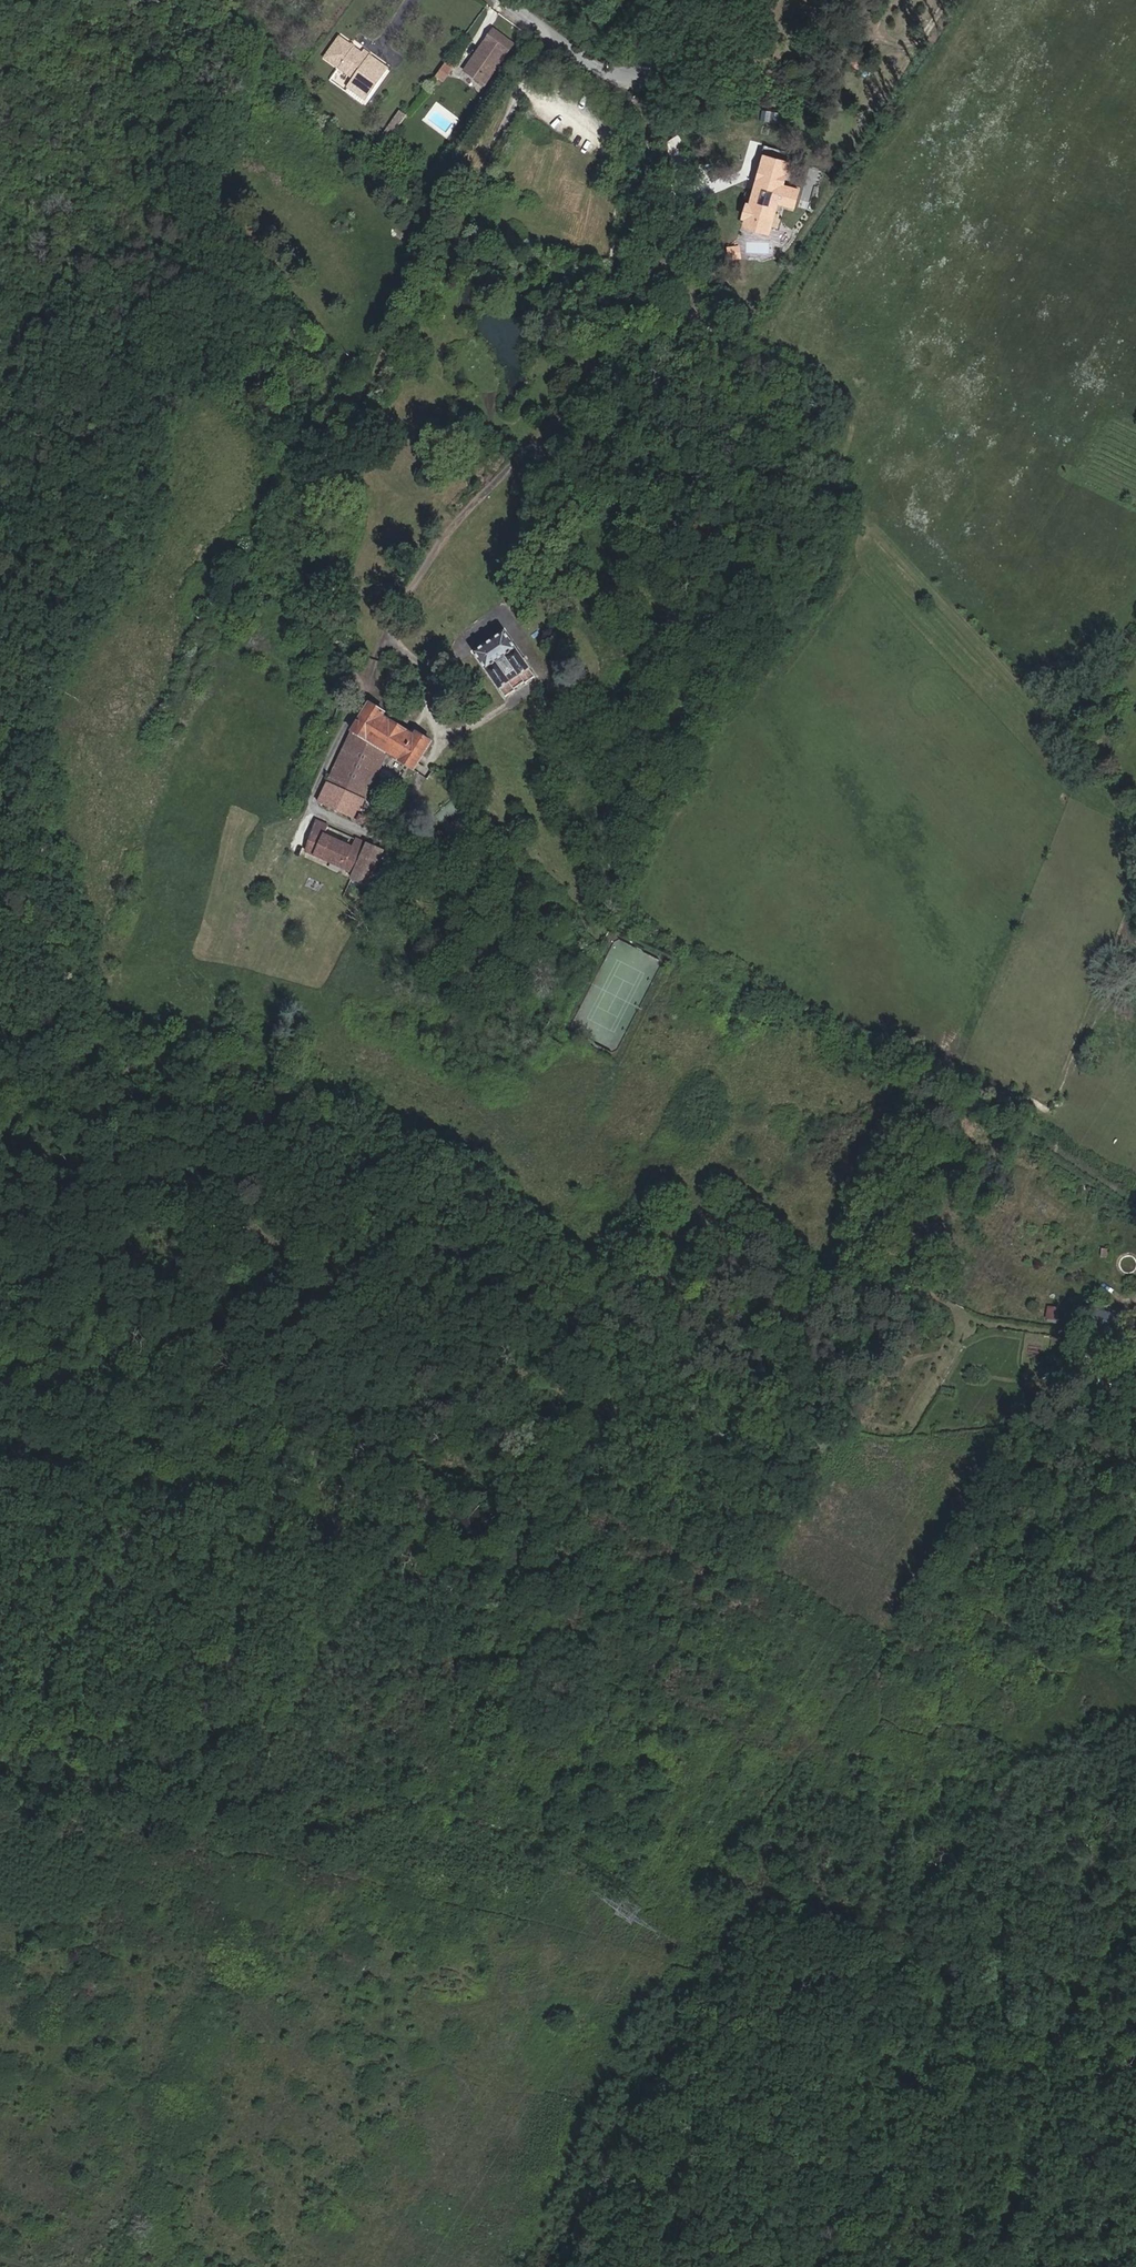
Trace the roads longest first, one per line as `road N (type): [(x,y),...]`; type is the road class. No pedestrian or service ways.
road 1 (residential): [(688,0),(665,55),(645,78),(613,78),(506,0)]

